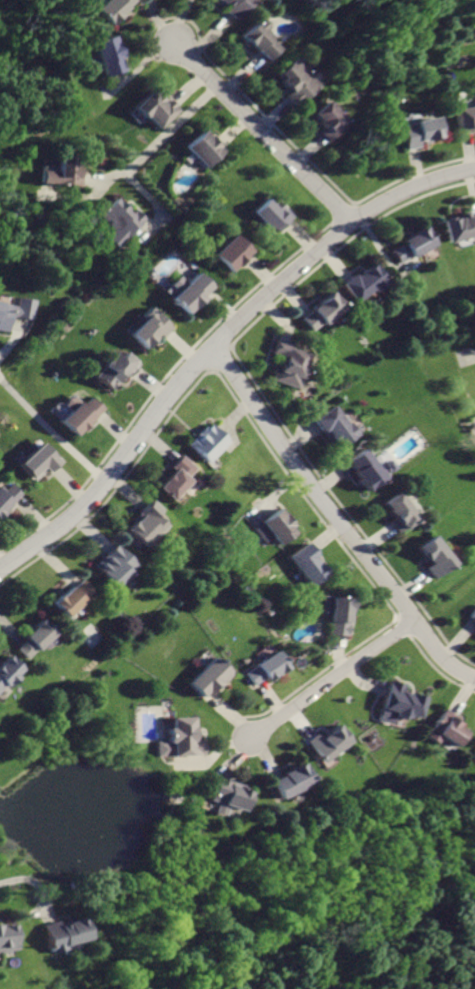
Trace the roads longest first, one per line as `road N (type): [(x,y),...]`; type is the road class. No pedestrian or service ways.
road 1 (residential): [(0,569),(72,518),(227,332),(347,225),(425,183),(474,170)]
road 2 (residential): [(212,351),(421,636),(442,661),(474,679)]
road 3 (residential): [(347,225),(173,44)]
road 4 (residential): [(411,622),(249,739)]

